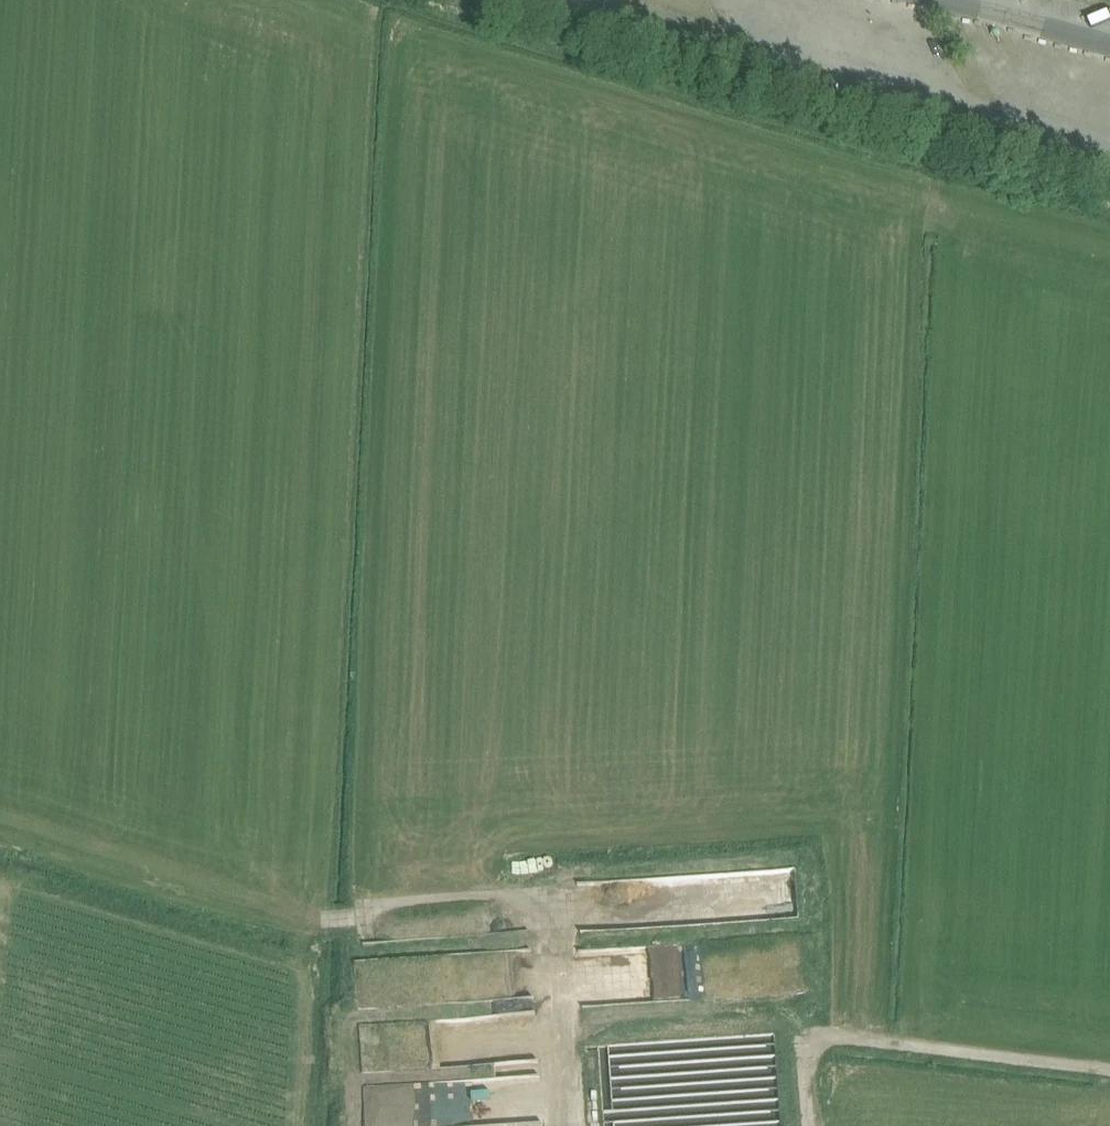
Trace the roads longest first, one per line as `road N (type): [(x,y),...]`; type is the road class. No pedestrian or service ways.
road 1 (track): [(570,1125),(565,1032),(724,1020),(1109,1070)]

